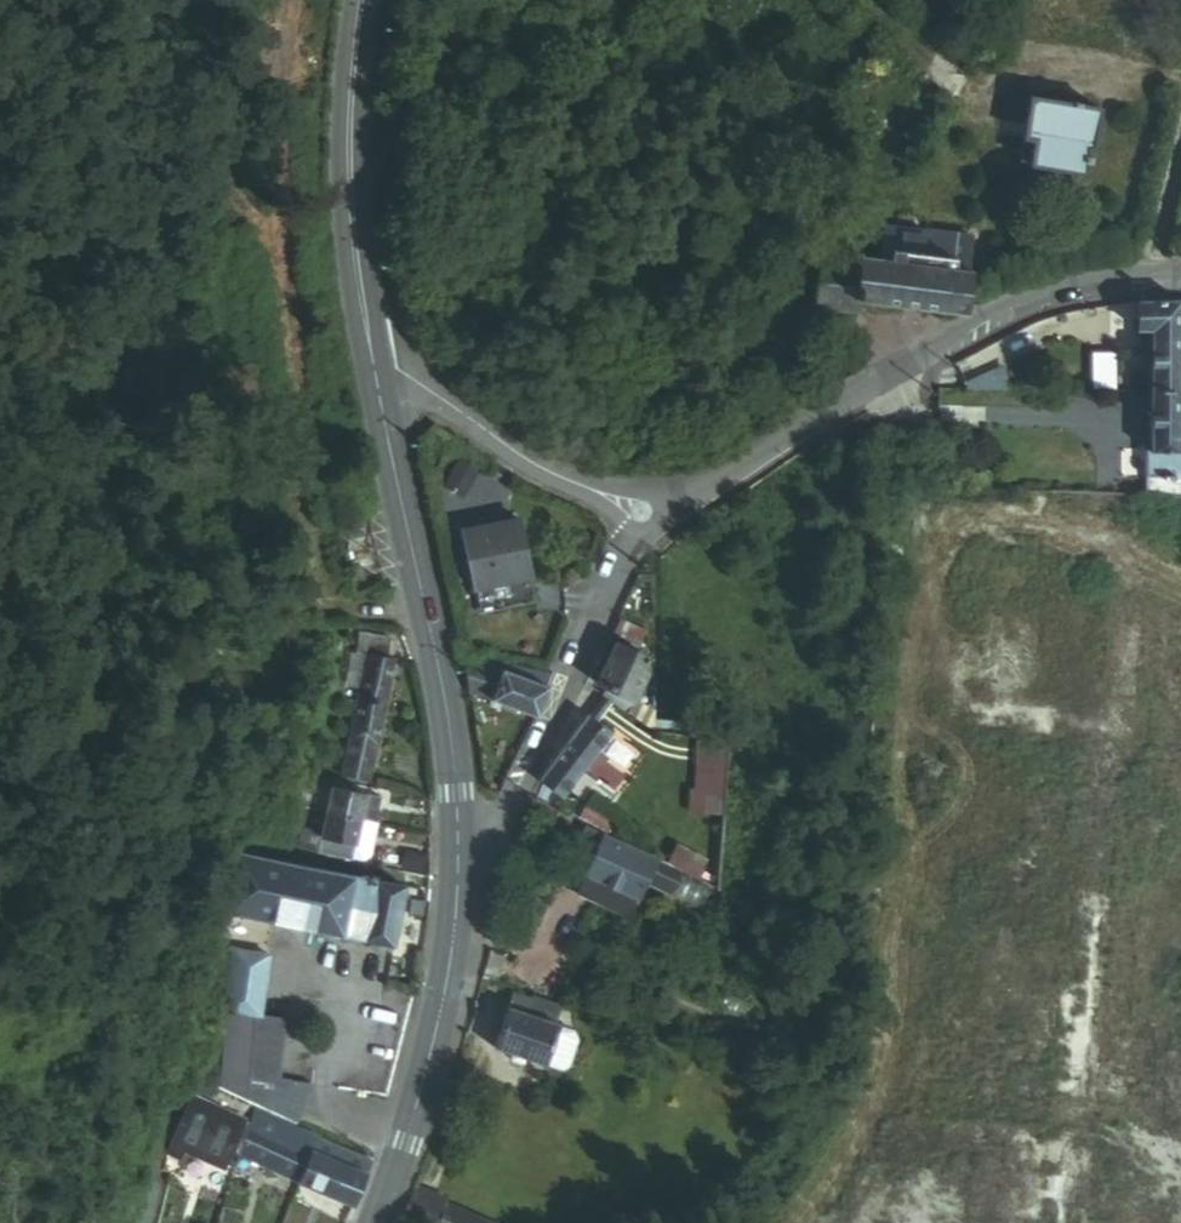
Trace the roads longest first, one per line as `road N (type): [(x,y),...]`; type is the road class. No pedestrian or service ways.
road 1 (residential): [(656,524),(1021,311),(1136,278),(1180,278)]
road 2 (secondary): [(458,852),(448,697),(373,369)]
road 3 (unclassified): [(656,524),(614,567),(582,667),(499,824),(458,852)]
road 4 (secondary): [(374,1222),(451,949),(458,852)]
road 5 (secondary): [(373,369),(352,206),(356,0)]
road 6 (residential): [(373,369),(395,369),(543,468),(656,524)]

